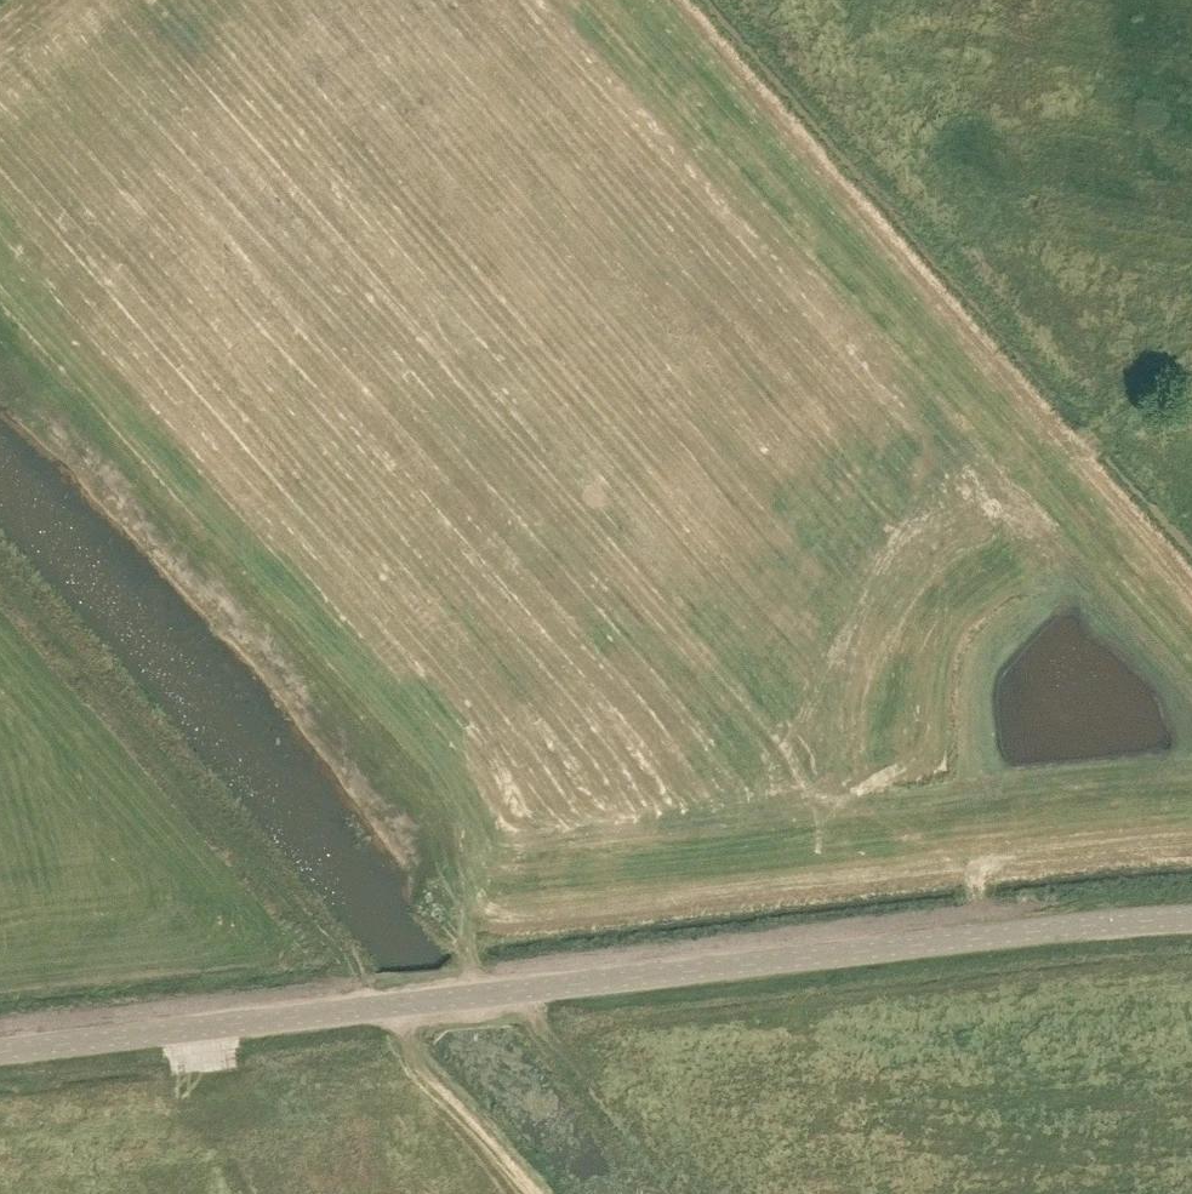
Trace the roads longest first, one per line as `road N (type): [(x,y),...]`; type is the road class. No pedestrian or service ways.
road 1 (tertiary): [(1191,921),(514,991)]
road 2 (tertiary): [(0,1054),(514,991)]

